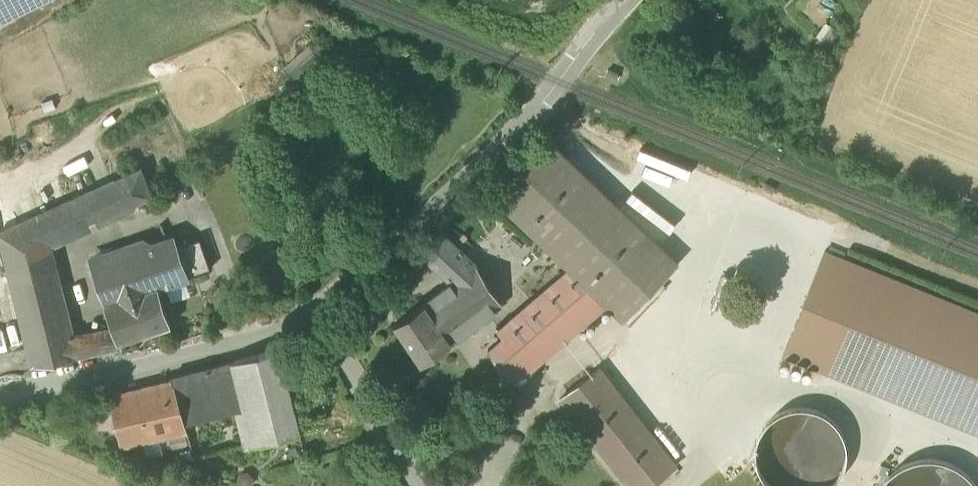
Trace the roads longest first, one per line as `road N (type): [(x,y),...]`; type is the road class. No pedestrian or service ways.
road 1 (residential): [(627,0),(539,112),(324,304)]
road 2 (unclassified): [(0,392),(284,331),(324,304)]
road 3 (residential): [(324,304),(332,345),(420,485)]

